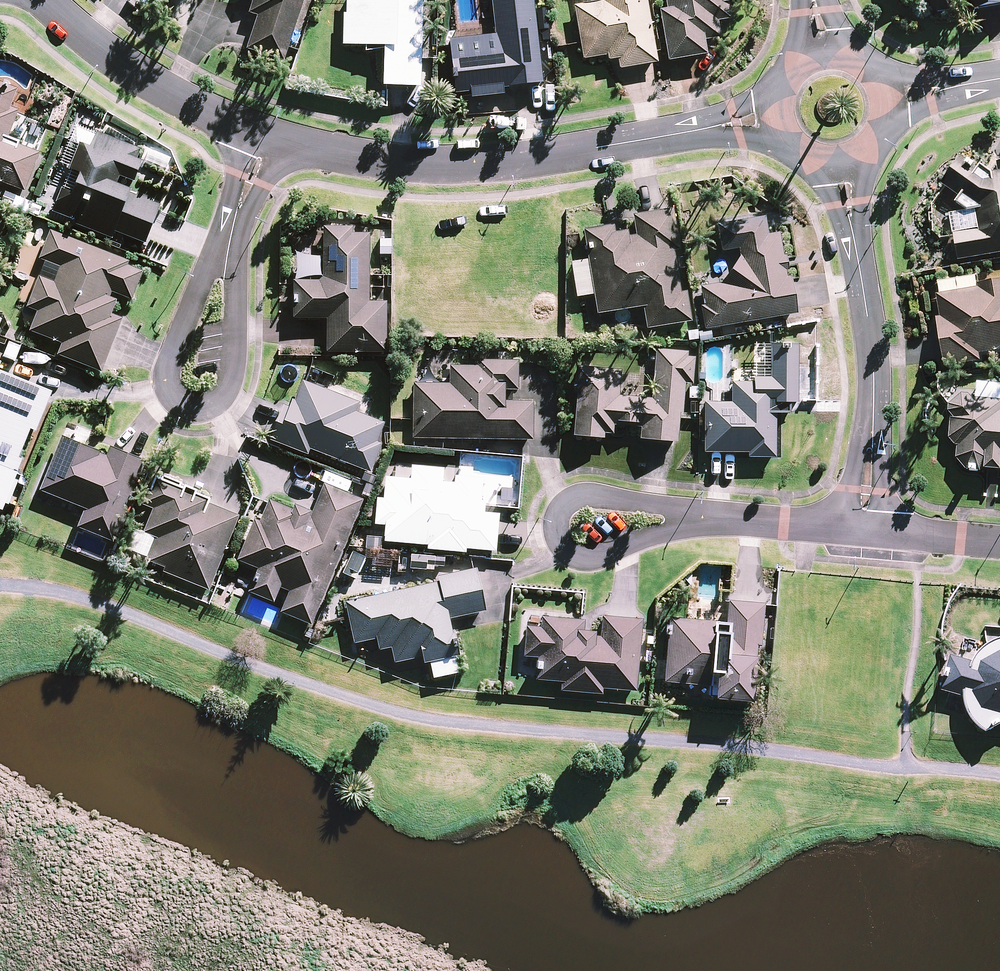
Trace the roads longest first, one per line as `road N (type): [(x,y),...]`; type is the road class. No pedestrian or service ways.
road 1 (residential): [(778,116),(512,159),(423,161),(268,143)]
road 2 (residential): [(842,164),(872,360),(864,529)]
road 3 (residential): [(226,254),(238,285),(228,385),(208,408),(179,401),(169,389),(177,334),(204,283)]
road 4 (residential): [(268,143),(146,80),(38,0)]
road 5 (residential): [(701,514),(622,552),(573,555),(558,532),(562,511),(577,498),(607,500)]
road 6 (residential): [(701,514),(864,529)]
road 7 (residential): [(864,529),(999,543)]

